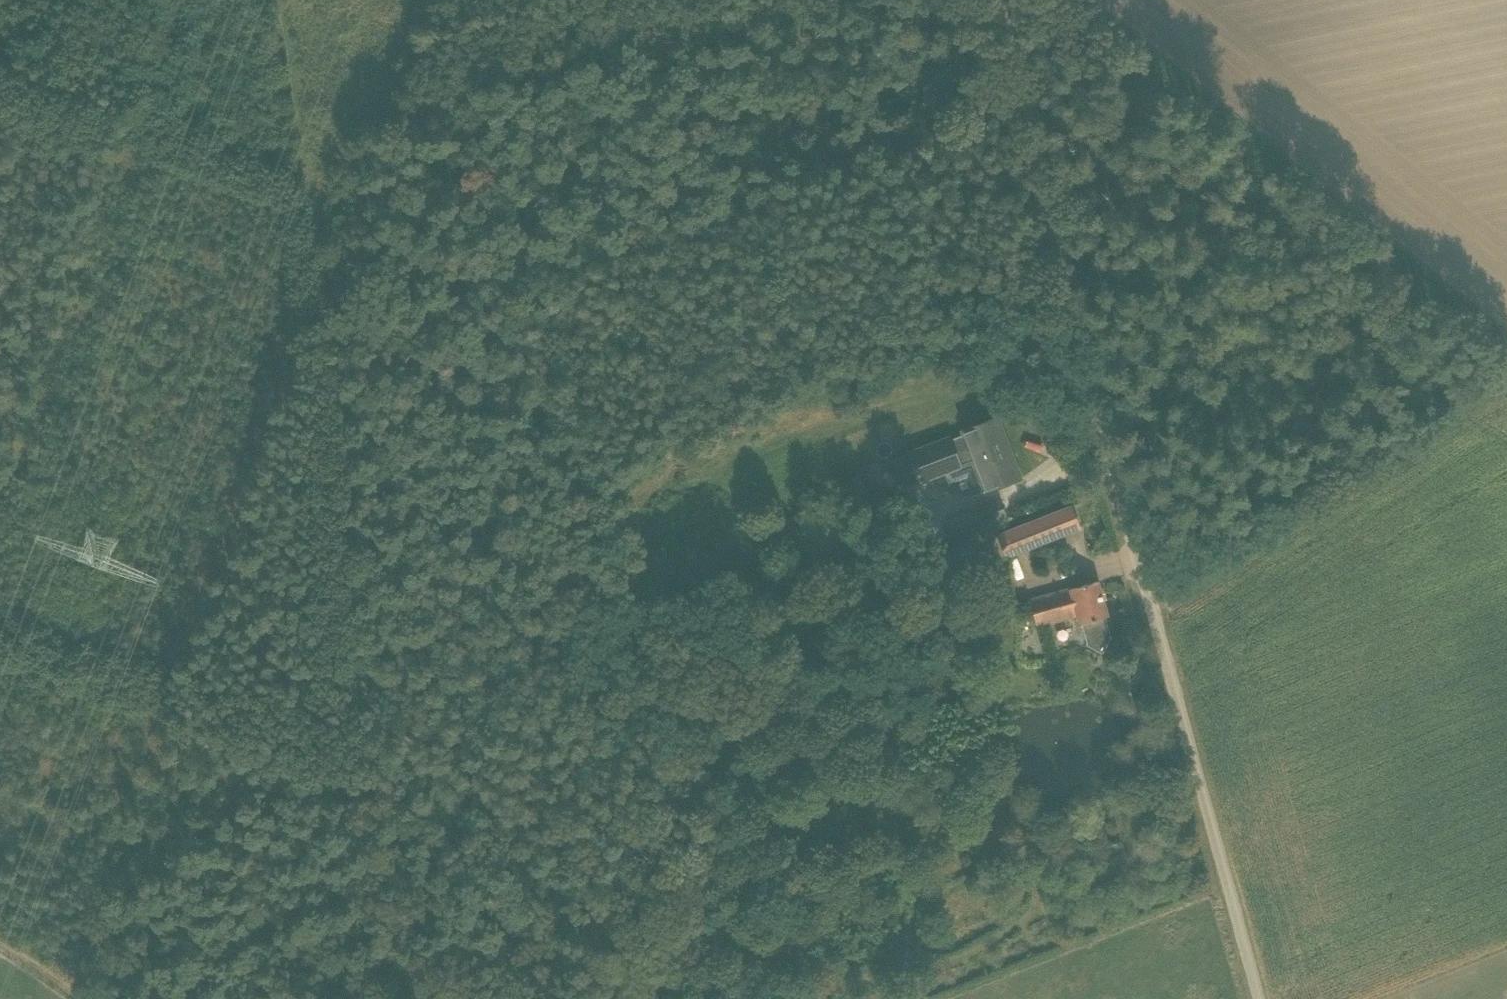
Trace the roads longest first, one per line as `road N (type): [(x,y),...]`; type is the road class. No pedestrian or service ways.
road 1 (track): [(288,0),(374,793),(379,998)]
road 2 (unclassified): [(1259,998),(1119,483)]
road 3 (track): [(1119,483),(981,0)]
road 4 (track): [(1506,399),(1155,617)]
road 5 (track): [(309,142),(477,86)]
road 6 (track): [(107,998),(0,923)]

